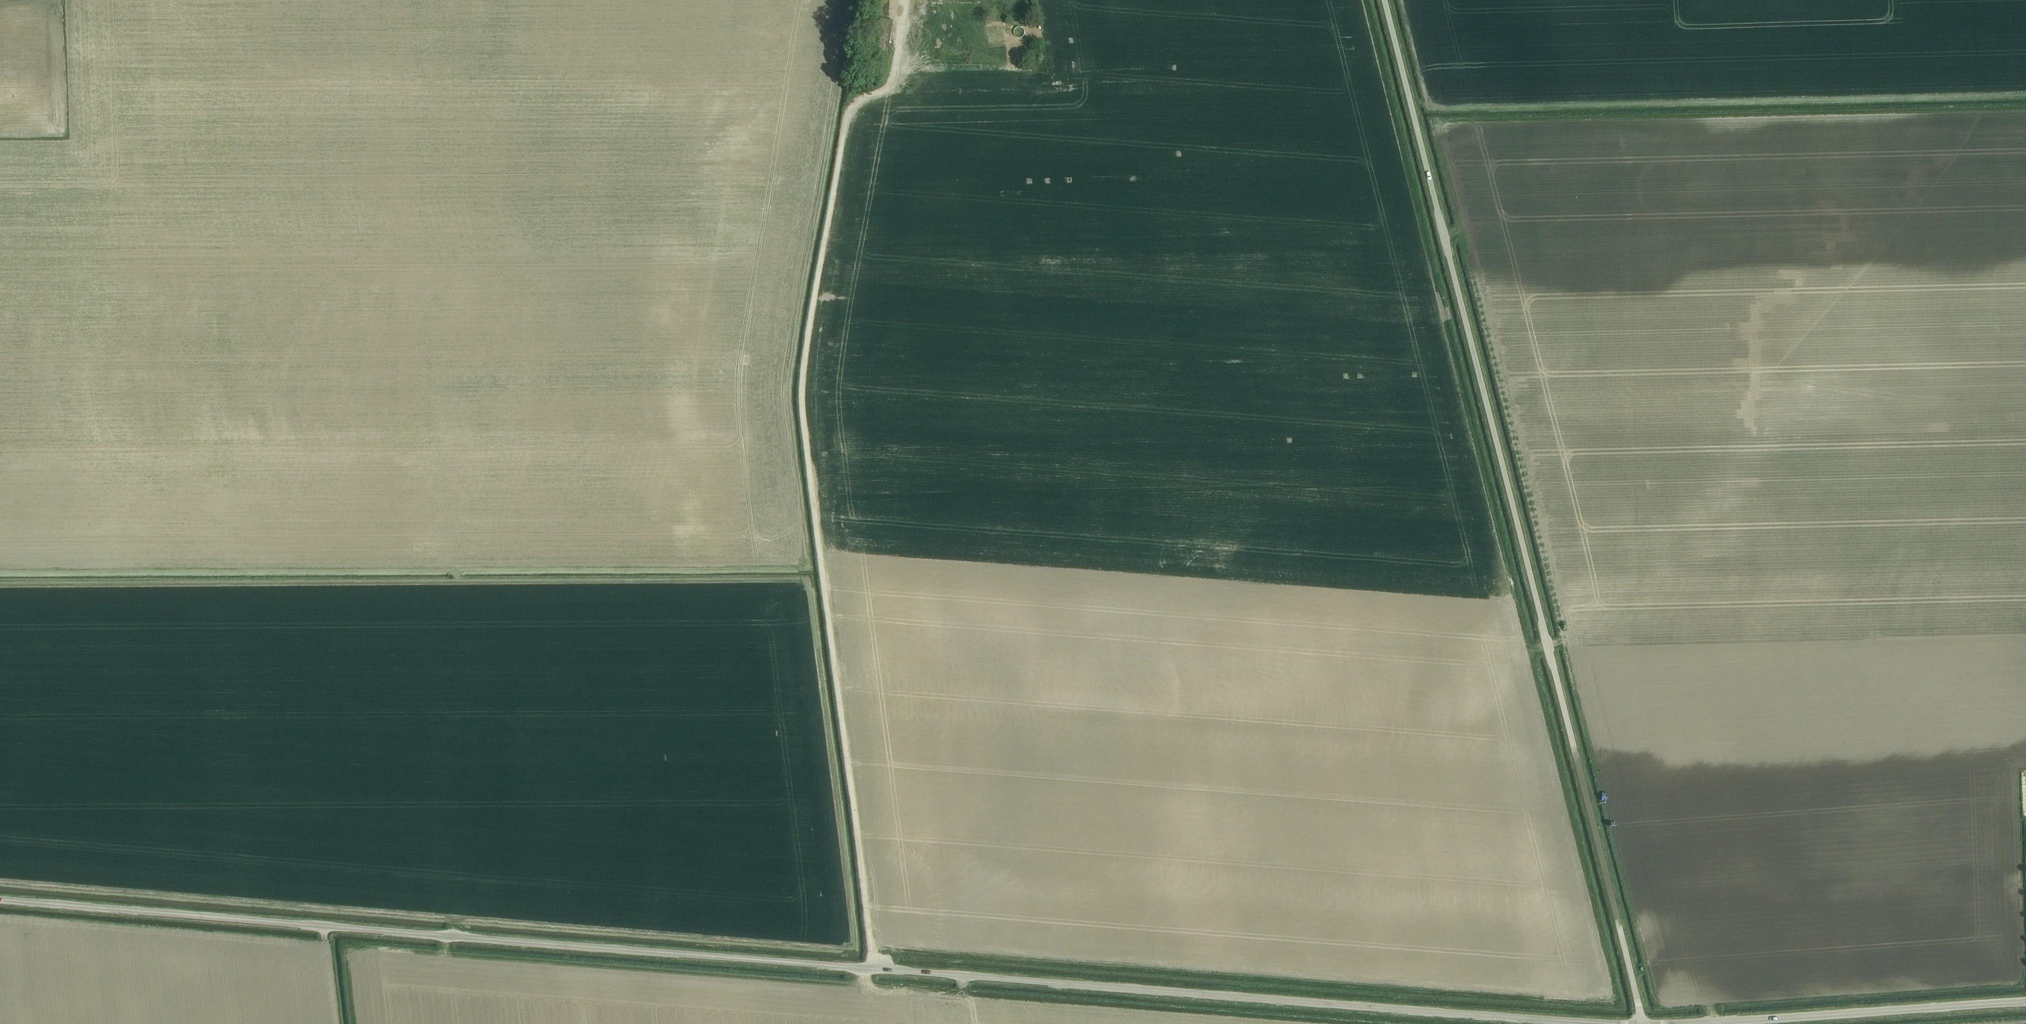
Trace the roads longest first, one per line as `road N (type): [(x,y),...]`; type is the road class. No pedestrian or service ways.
road 1 (unclassified): [(0,897),(1624,1023)]
road 2 (unclassified): [(1645,1023),(1382,0)]
road 3 (unclassified): [(1670,1023),(2025,999)]

